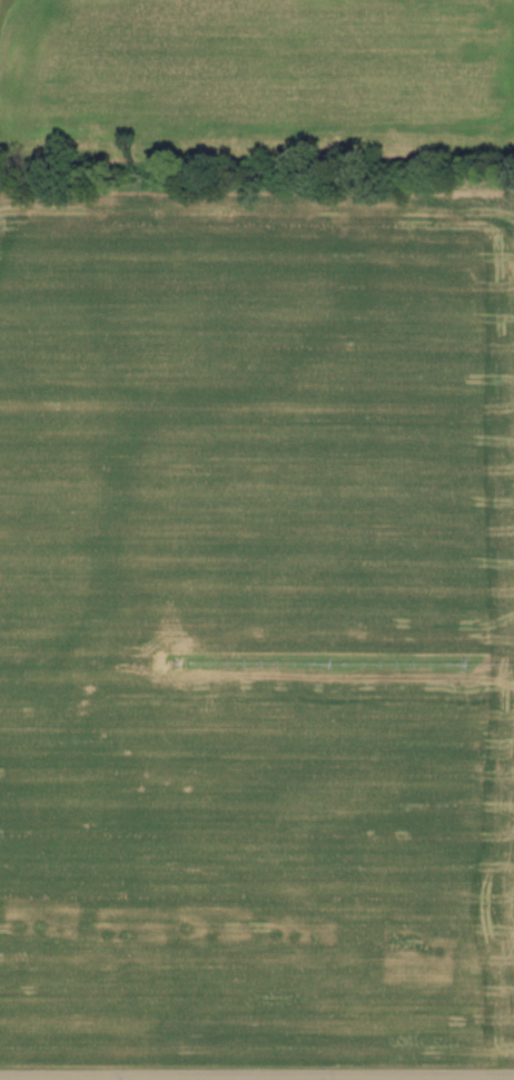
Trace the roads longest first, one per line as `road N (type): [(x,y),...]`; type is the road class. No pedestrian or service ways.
road 1 (residential): [(513,1078),(0,1076)]

